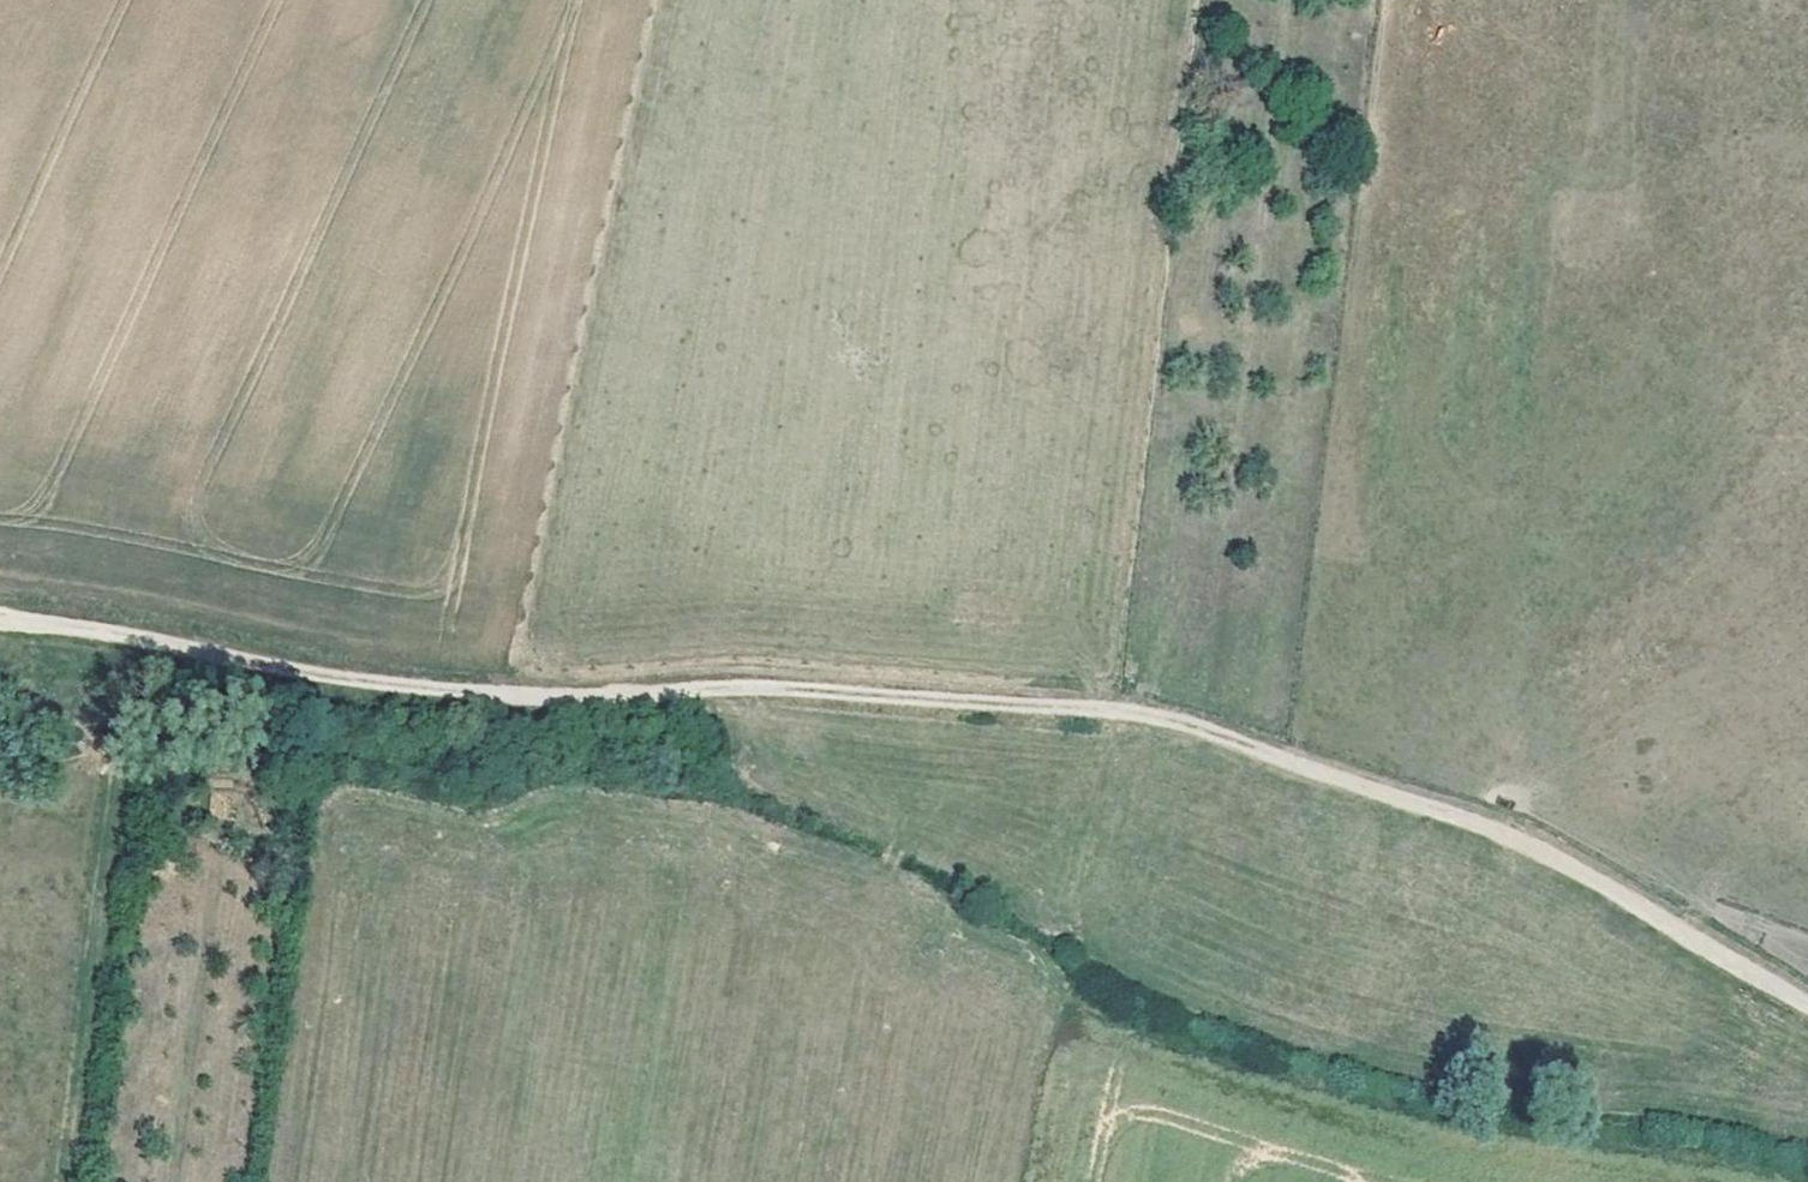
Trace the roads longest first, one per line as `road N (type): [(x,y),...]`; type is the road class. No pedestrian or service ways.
road 1 (track): [(1807,1008),(1507,834),(1137,712),(763,685),(523,699),(0,617)]

